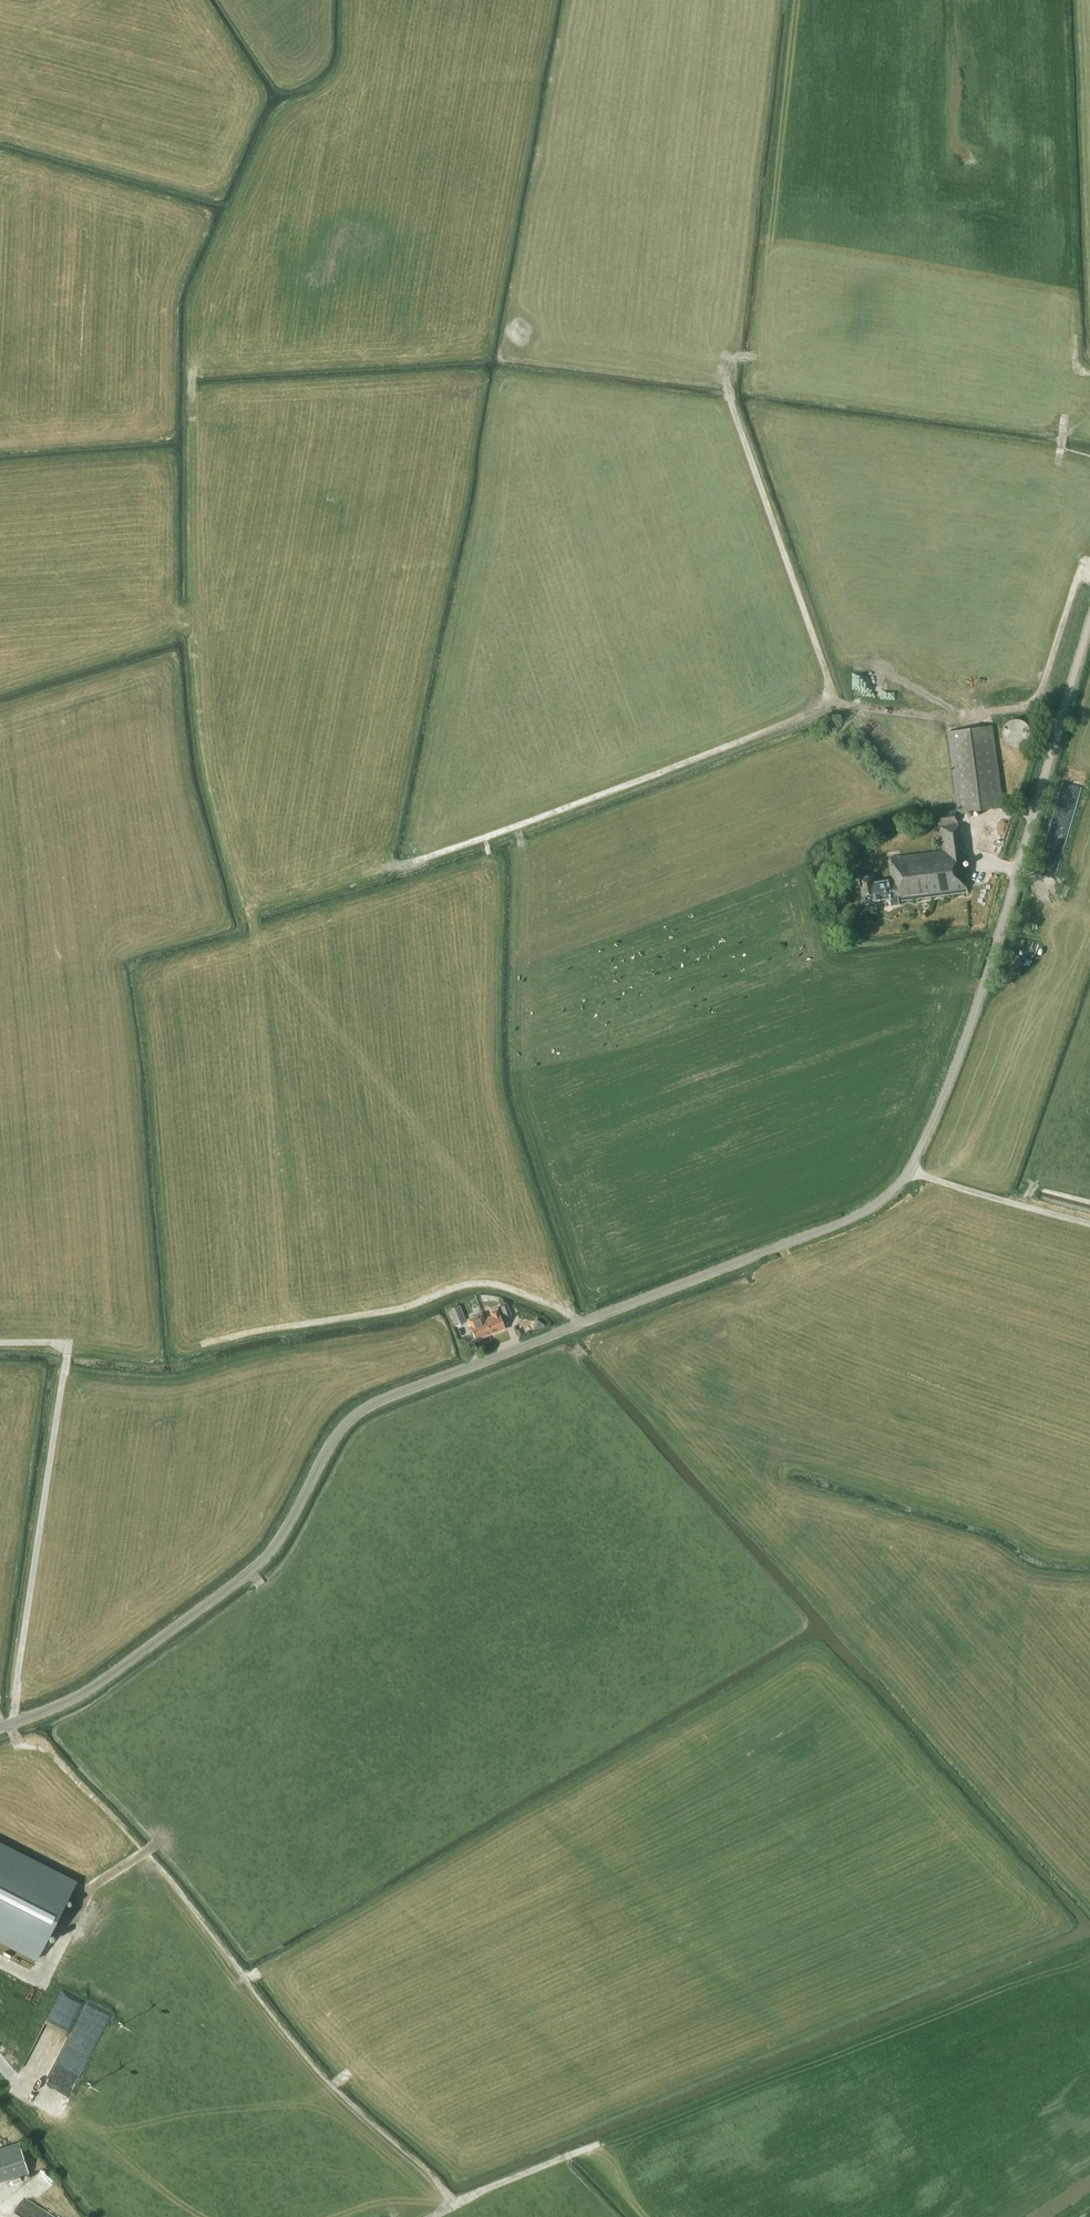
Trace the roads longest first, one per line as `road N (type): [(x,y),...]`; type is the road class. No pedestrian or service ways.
road 1 (unclassified): [(0,1728),(80,1698),(260,1564),(308,1494),(332,1440),(385,1400),(813,1235),(896,1190),(951,1085),(983,994),(1089,630)]

